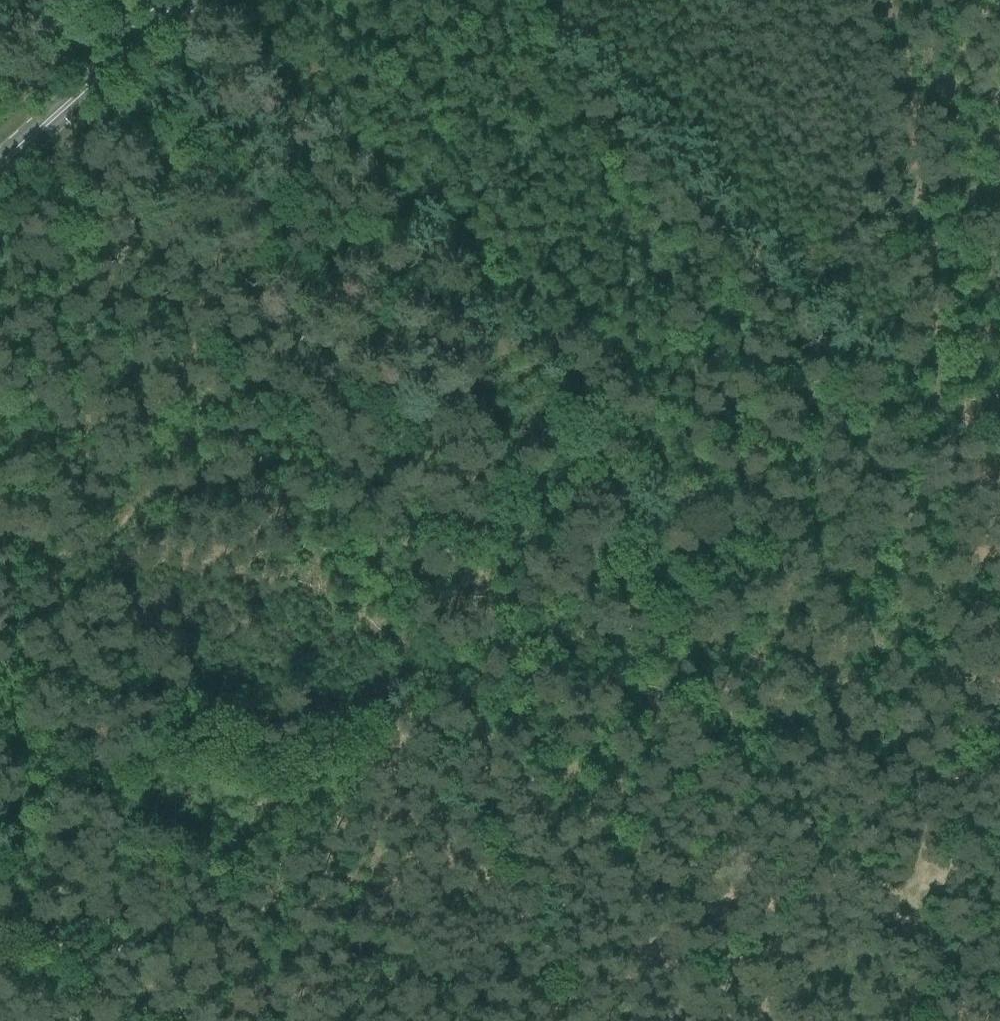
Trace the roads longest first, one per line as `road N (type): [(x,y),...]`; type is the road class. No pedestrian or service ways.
road 1 (track): [(888,0),(910,84),(944,305),(935,396),(977,578),(999,740)]
road 2 (secondary): [(0,163),(180,0)]

